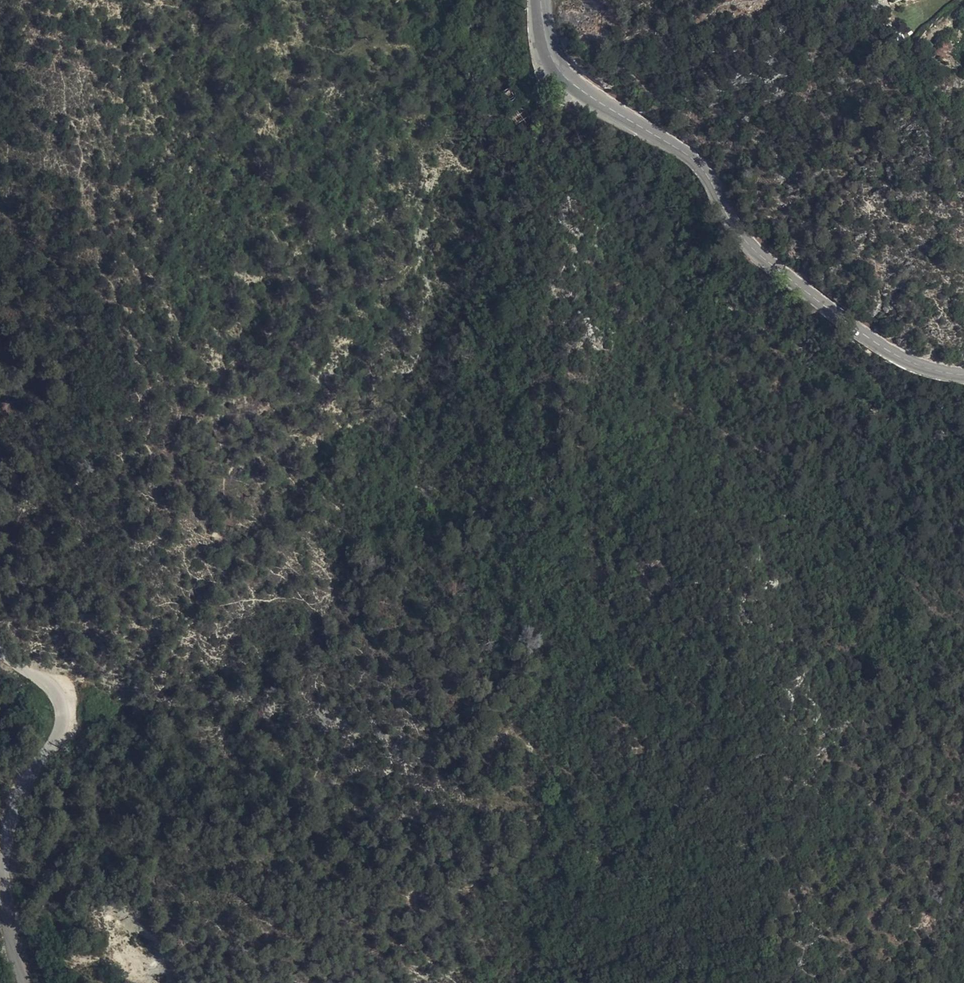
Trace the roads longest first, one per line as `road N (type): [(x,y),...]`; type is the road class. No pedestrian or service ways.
road 1 (tertiary): [(963,375),(876,344),(766,263),(728,222),(700,167),(566,78),(546,46),(541,0)]
road 2 (residential): [(24,982),(11,949),(4,876),(14,817),(63,717),(55,693),(0,647)]

